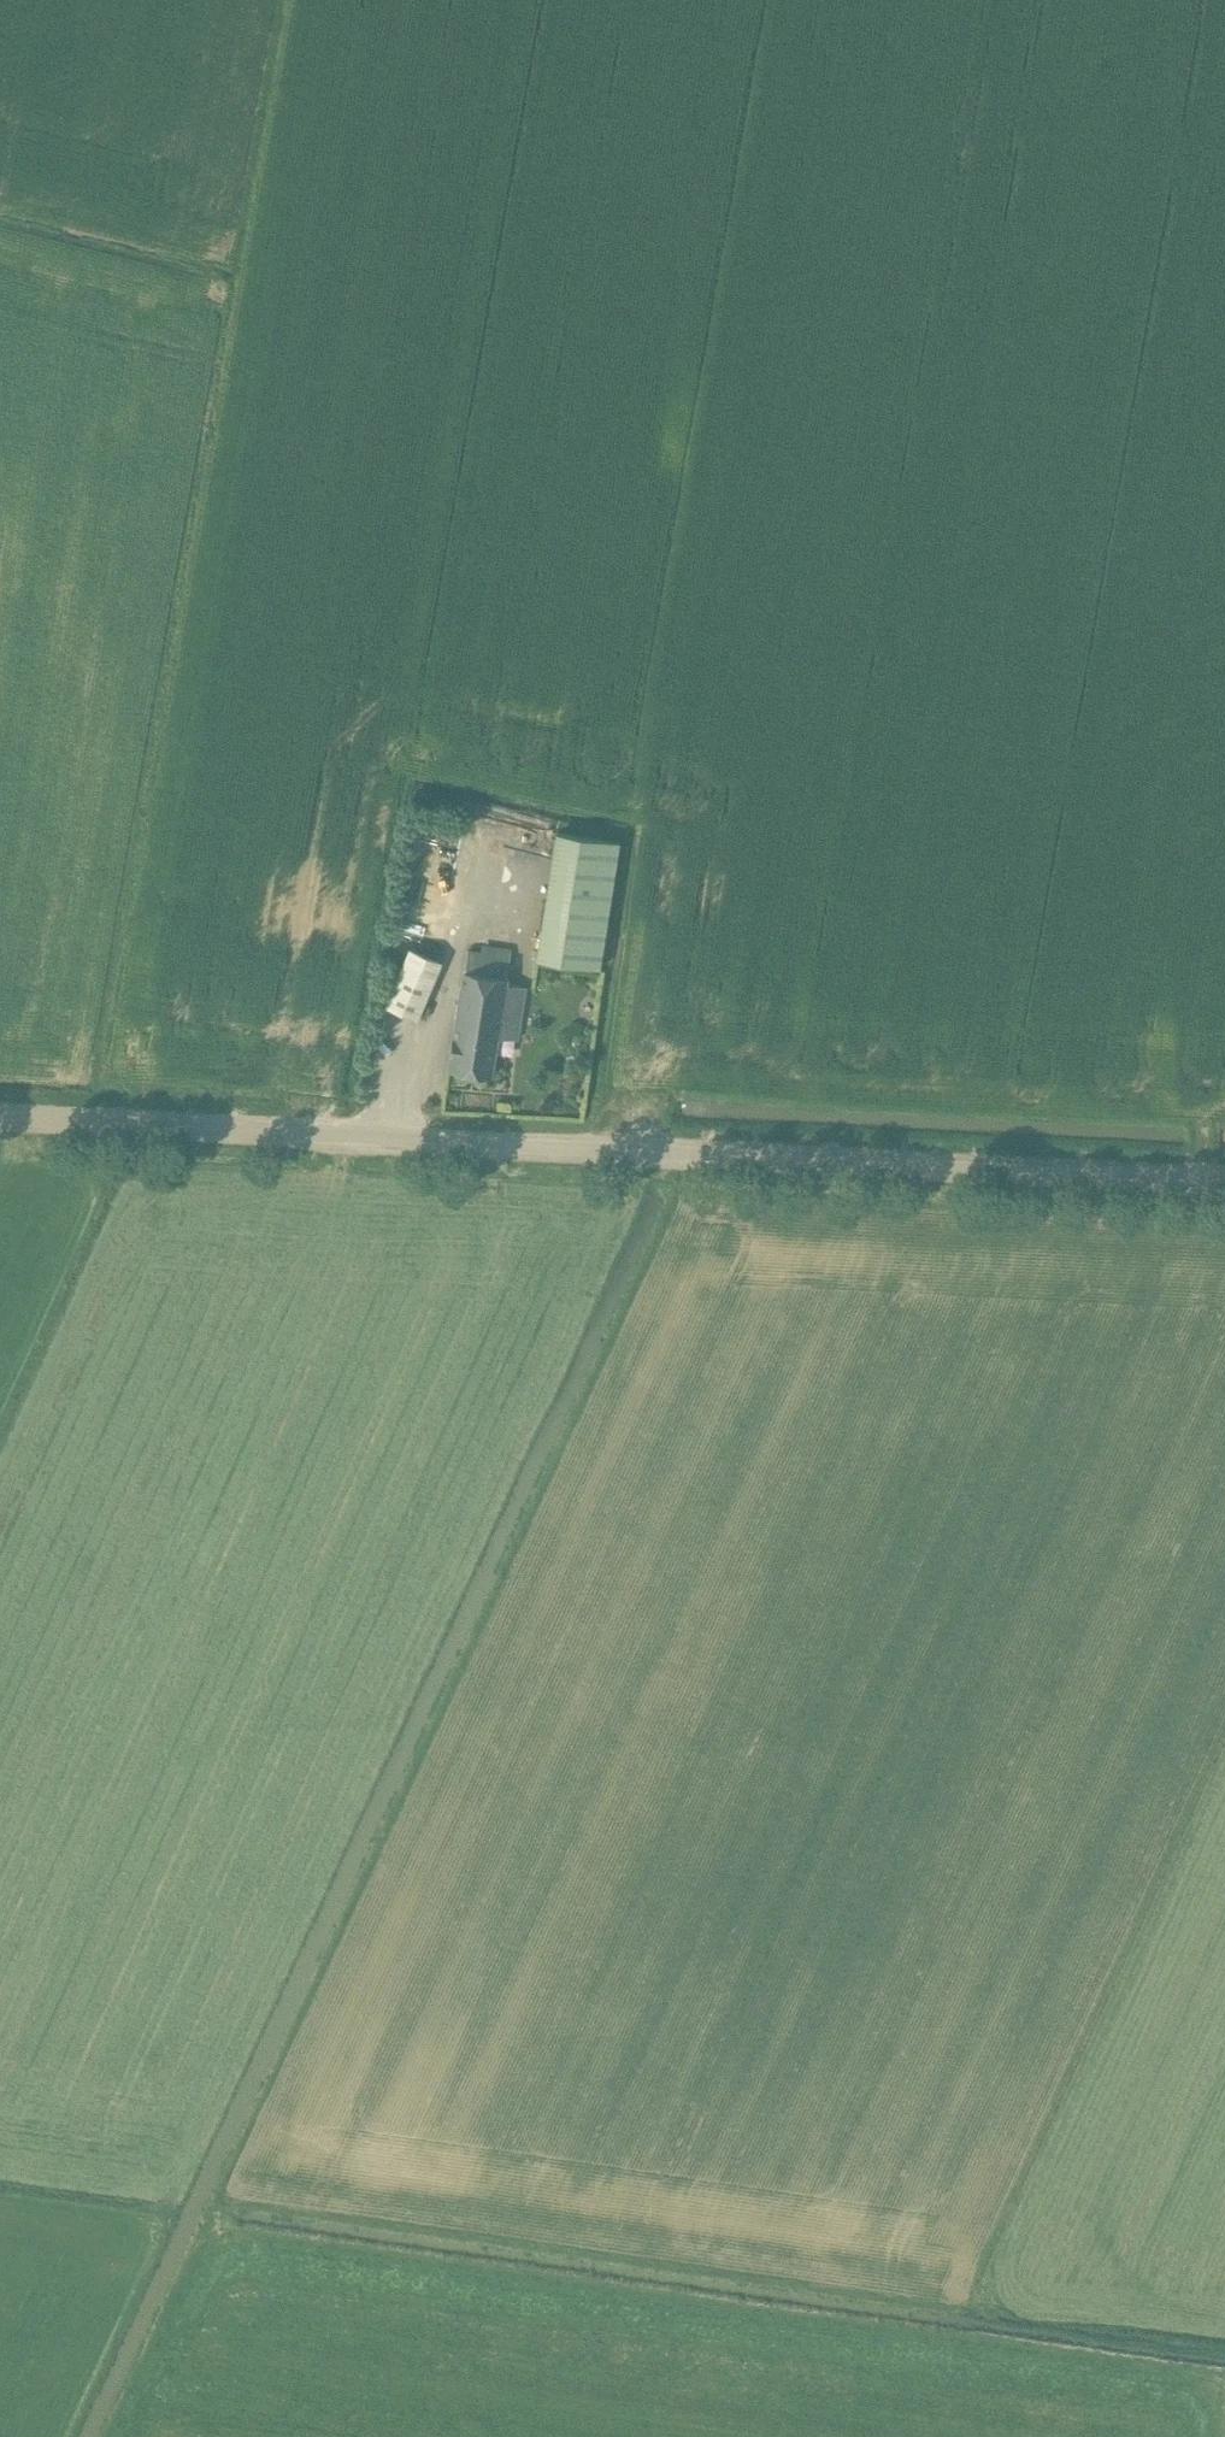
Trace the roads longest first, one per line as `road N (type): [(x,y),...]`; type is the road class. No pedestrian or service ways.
road 1 (unclassified): [(1224,1191),(0,1131)]

